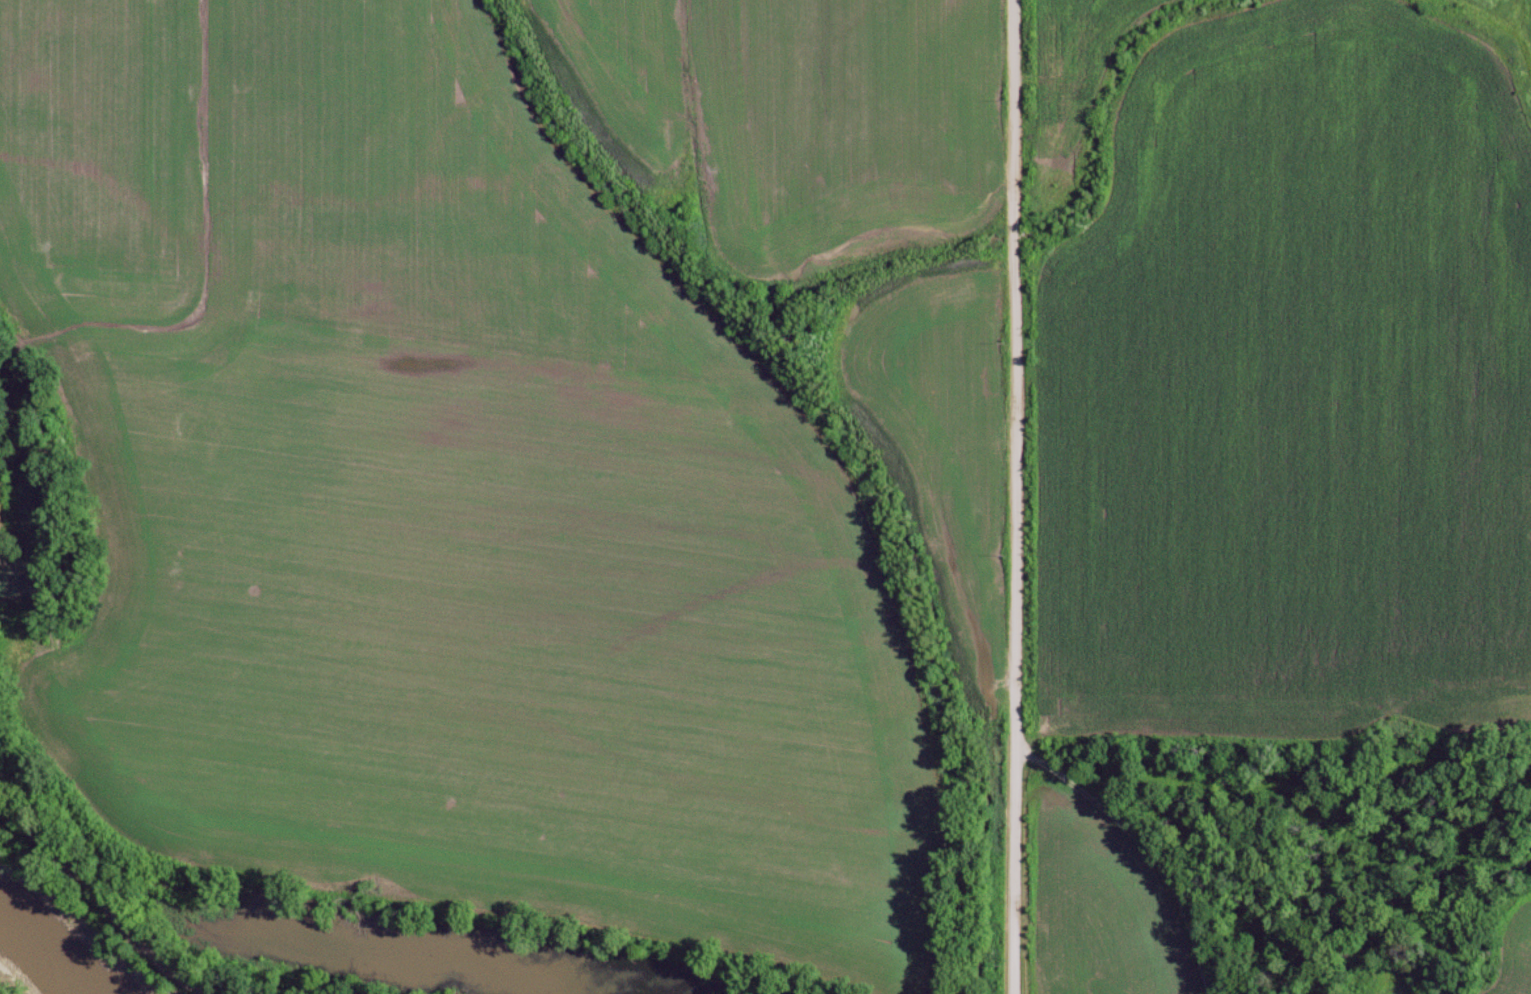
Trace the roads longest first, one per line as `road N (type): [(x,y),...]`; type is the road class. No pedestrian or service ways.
road 1 (residential): [(1018,993),(1016,0)]

